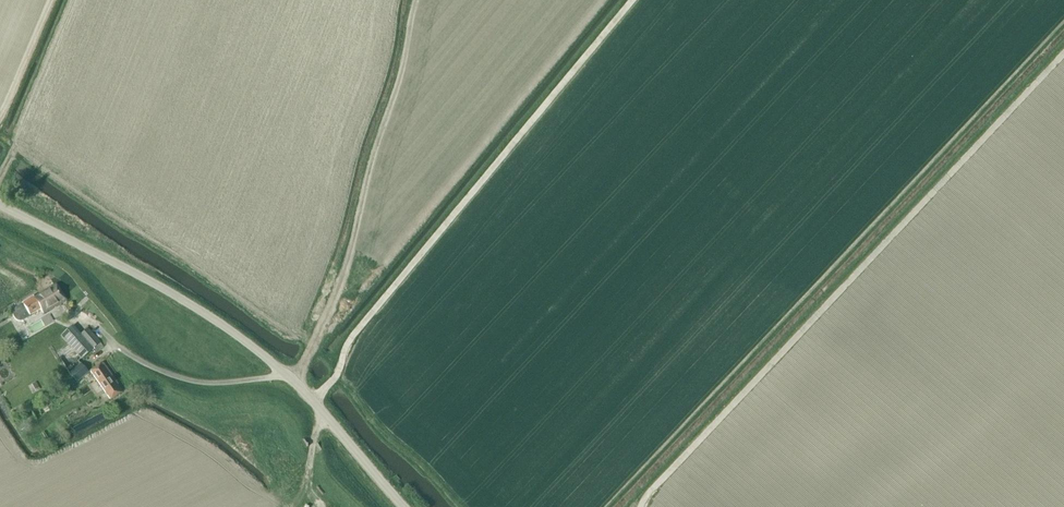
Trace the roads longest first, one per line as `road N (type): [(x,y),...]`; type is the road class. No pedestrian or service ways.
road 1 (track): [(641,506),(1063,53)]
road 2 (track): [(313,401),(333,381),(354,335),(633,0)]
road 3 (unclassified): [(404,506),(313,401),(255,350),(0,204)]

